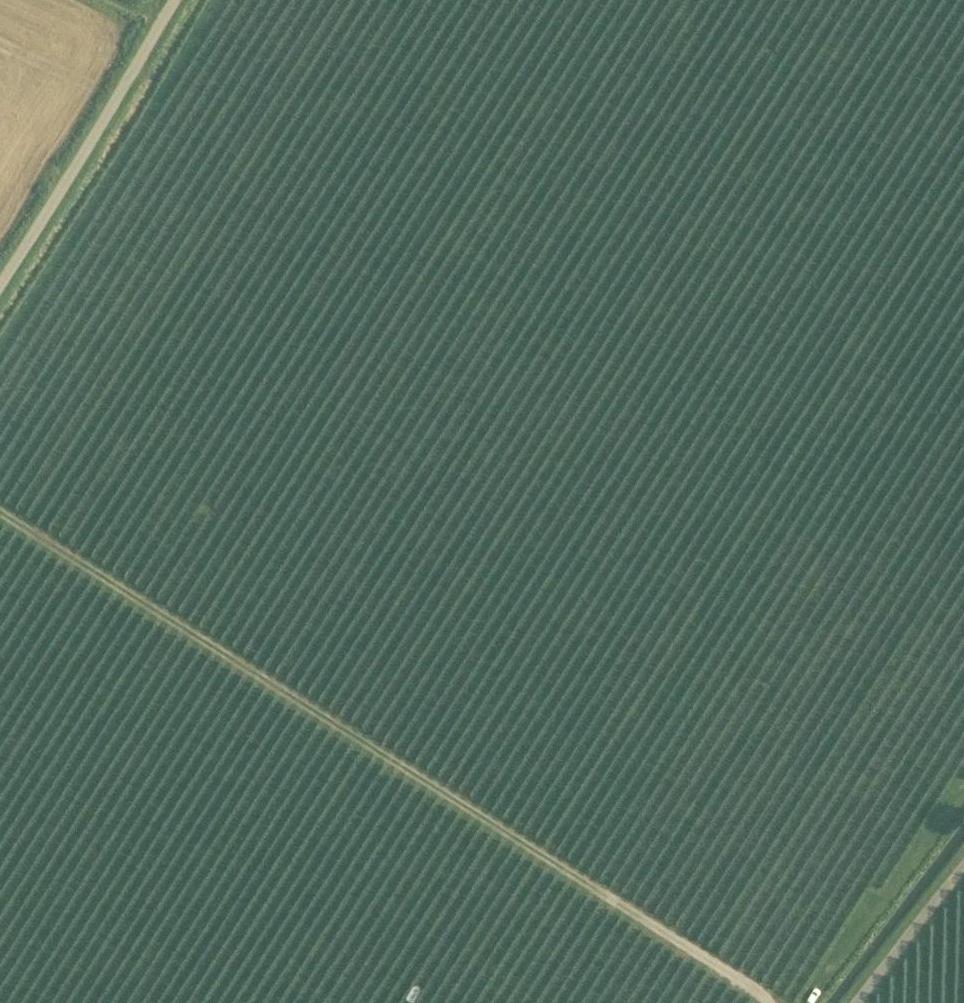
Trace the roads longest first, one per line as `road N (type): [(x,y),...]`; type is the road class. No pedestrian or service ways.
road 1 (unclassified): [(0,282),(173,0)]

